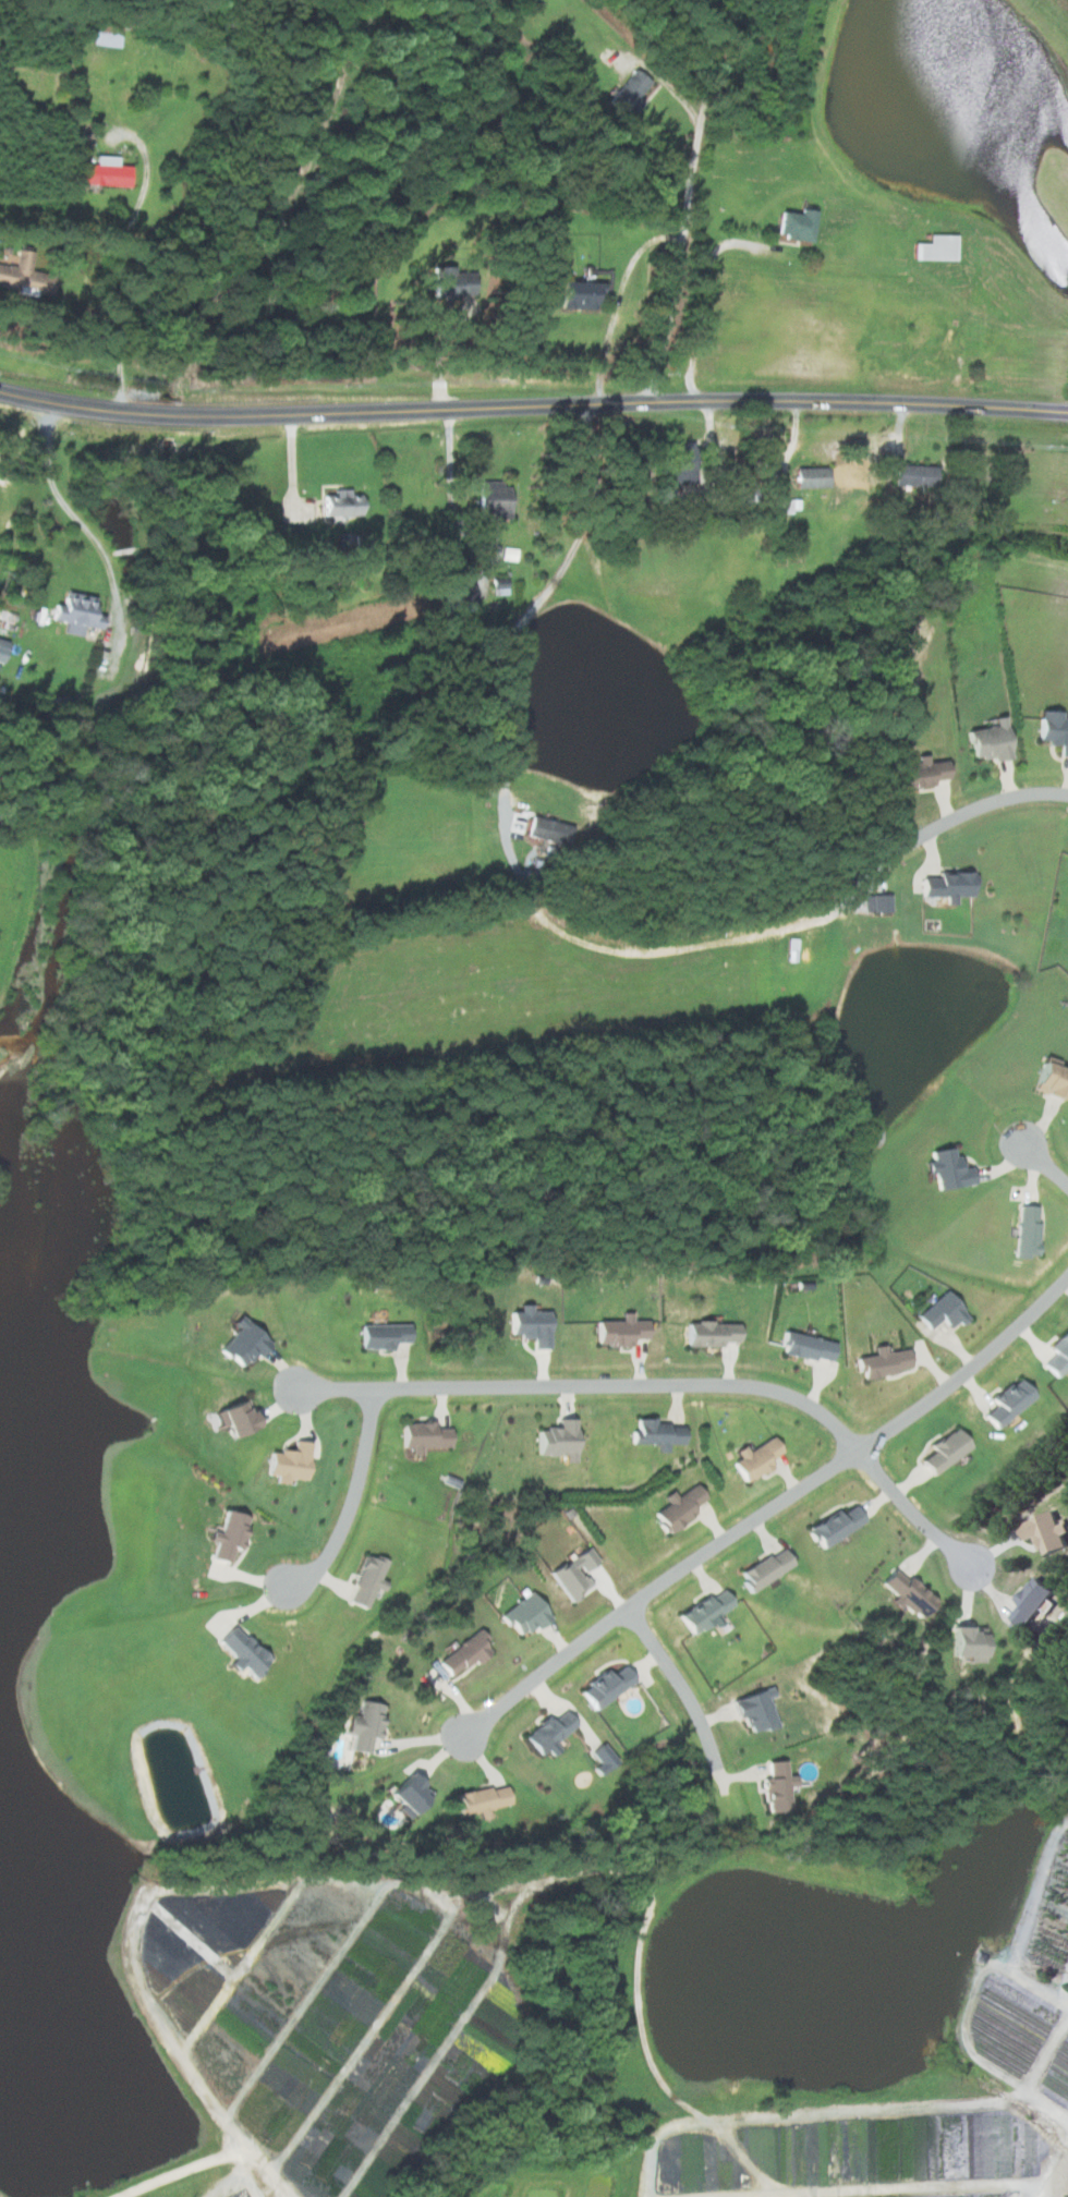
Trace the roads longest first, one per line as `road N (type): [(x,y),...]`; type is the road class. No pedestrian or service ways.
road 1 (secondary): [(0,389),(121,410),(230,415),(815,400),(1067,412)]
road 2 (residential): [(1067,1275),(980,1364),(917,1415),(632,1605),(463,1737)]
road 3 (residential): [(291,1387),(740,1387),(802,1401),(857,1453)]
road 4 (residential): [(374,1391),(351,1510),(316,1570),(290,1583)]
road 5 (track): [(127,2196),(253,2149),(293,2170),(313,2196)]
road 6 (residential): [(632,1605),(718,1776)]
road 7 (residential): [(1067,792),(981,803),(898,850)]
road 8 (residential): [(968,1566),(857,1453)]

